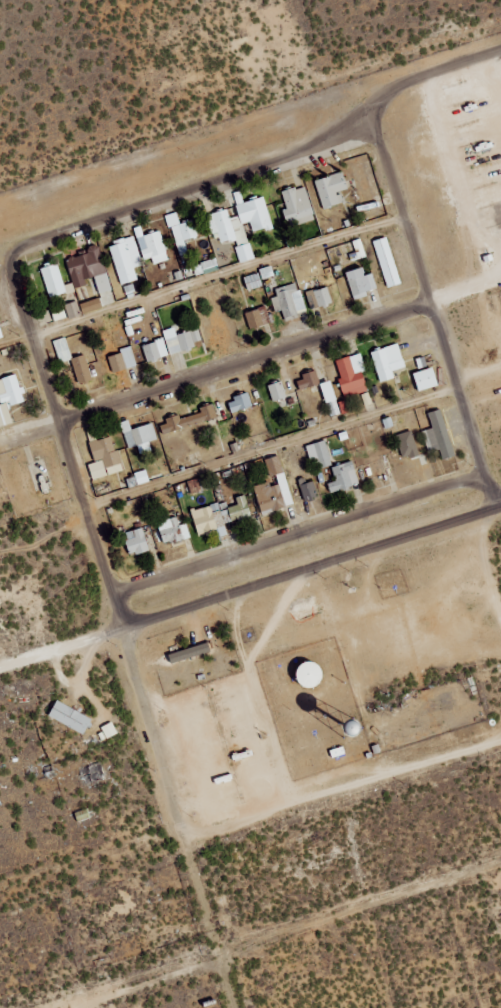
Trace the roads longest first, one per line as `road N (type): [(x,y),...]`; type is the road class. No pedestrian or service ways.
road 1 (residential): [(188,840),(11,267)]
road 2 (residential): [(11,267),(23,252),(338,146),(361,116),(408,81),(500,54)]
road 3 (residential): [(0,676),(500,512)]
road 4 (residential): [(431,303),(6,445)]
road 5 (residential): [(491,485),(111,599)]
road 6 (residential): [(290,800),(232,601)]
road 7 (residential): [(500,498),(431,303)]
road 8 (residential): [(431,303),(361,116)]
road 9 (track): [(243,1007),(188,840)]

